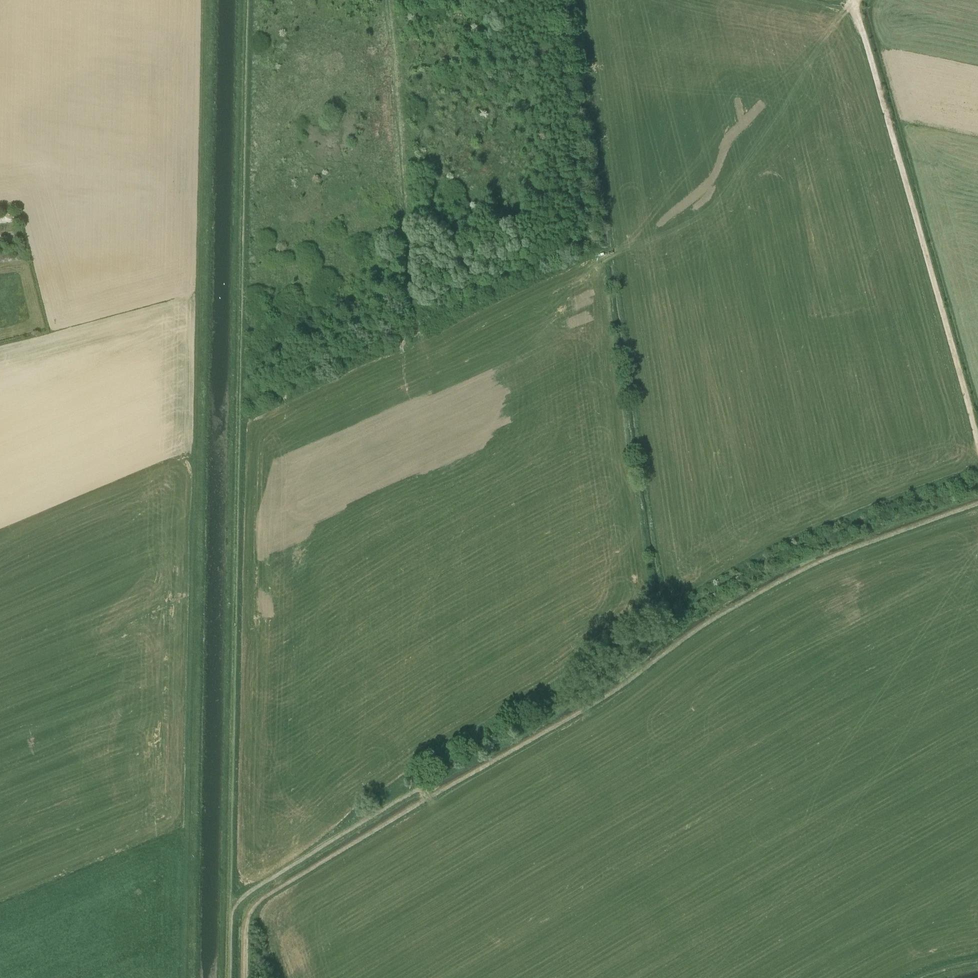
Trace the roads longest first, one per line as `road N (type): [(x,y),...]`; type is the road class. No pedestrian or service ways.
road 1 (track): [(860,0),(625,247),(419,341),(390,0)]
road 2 (track): [(857,3),(977,441)]
road 3 (track): [(605,257),(653,606)]

